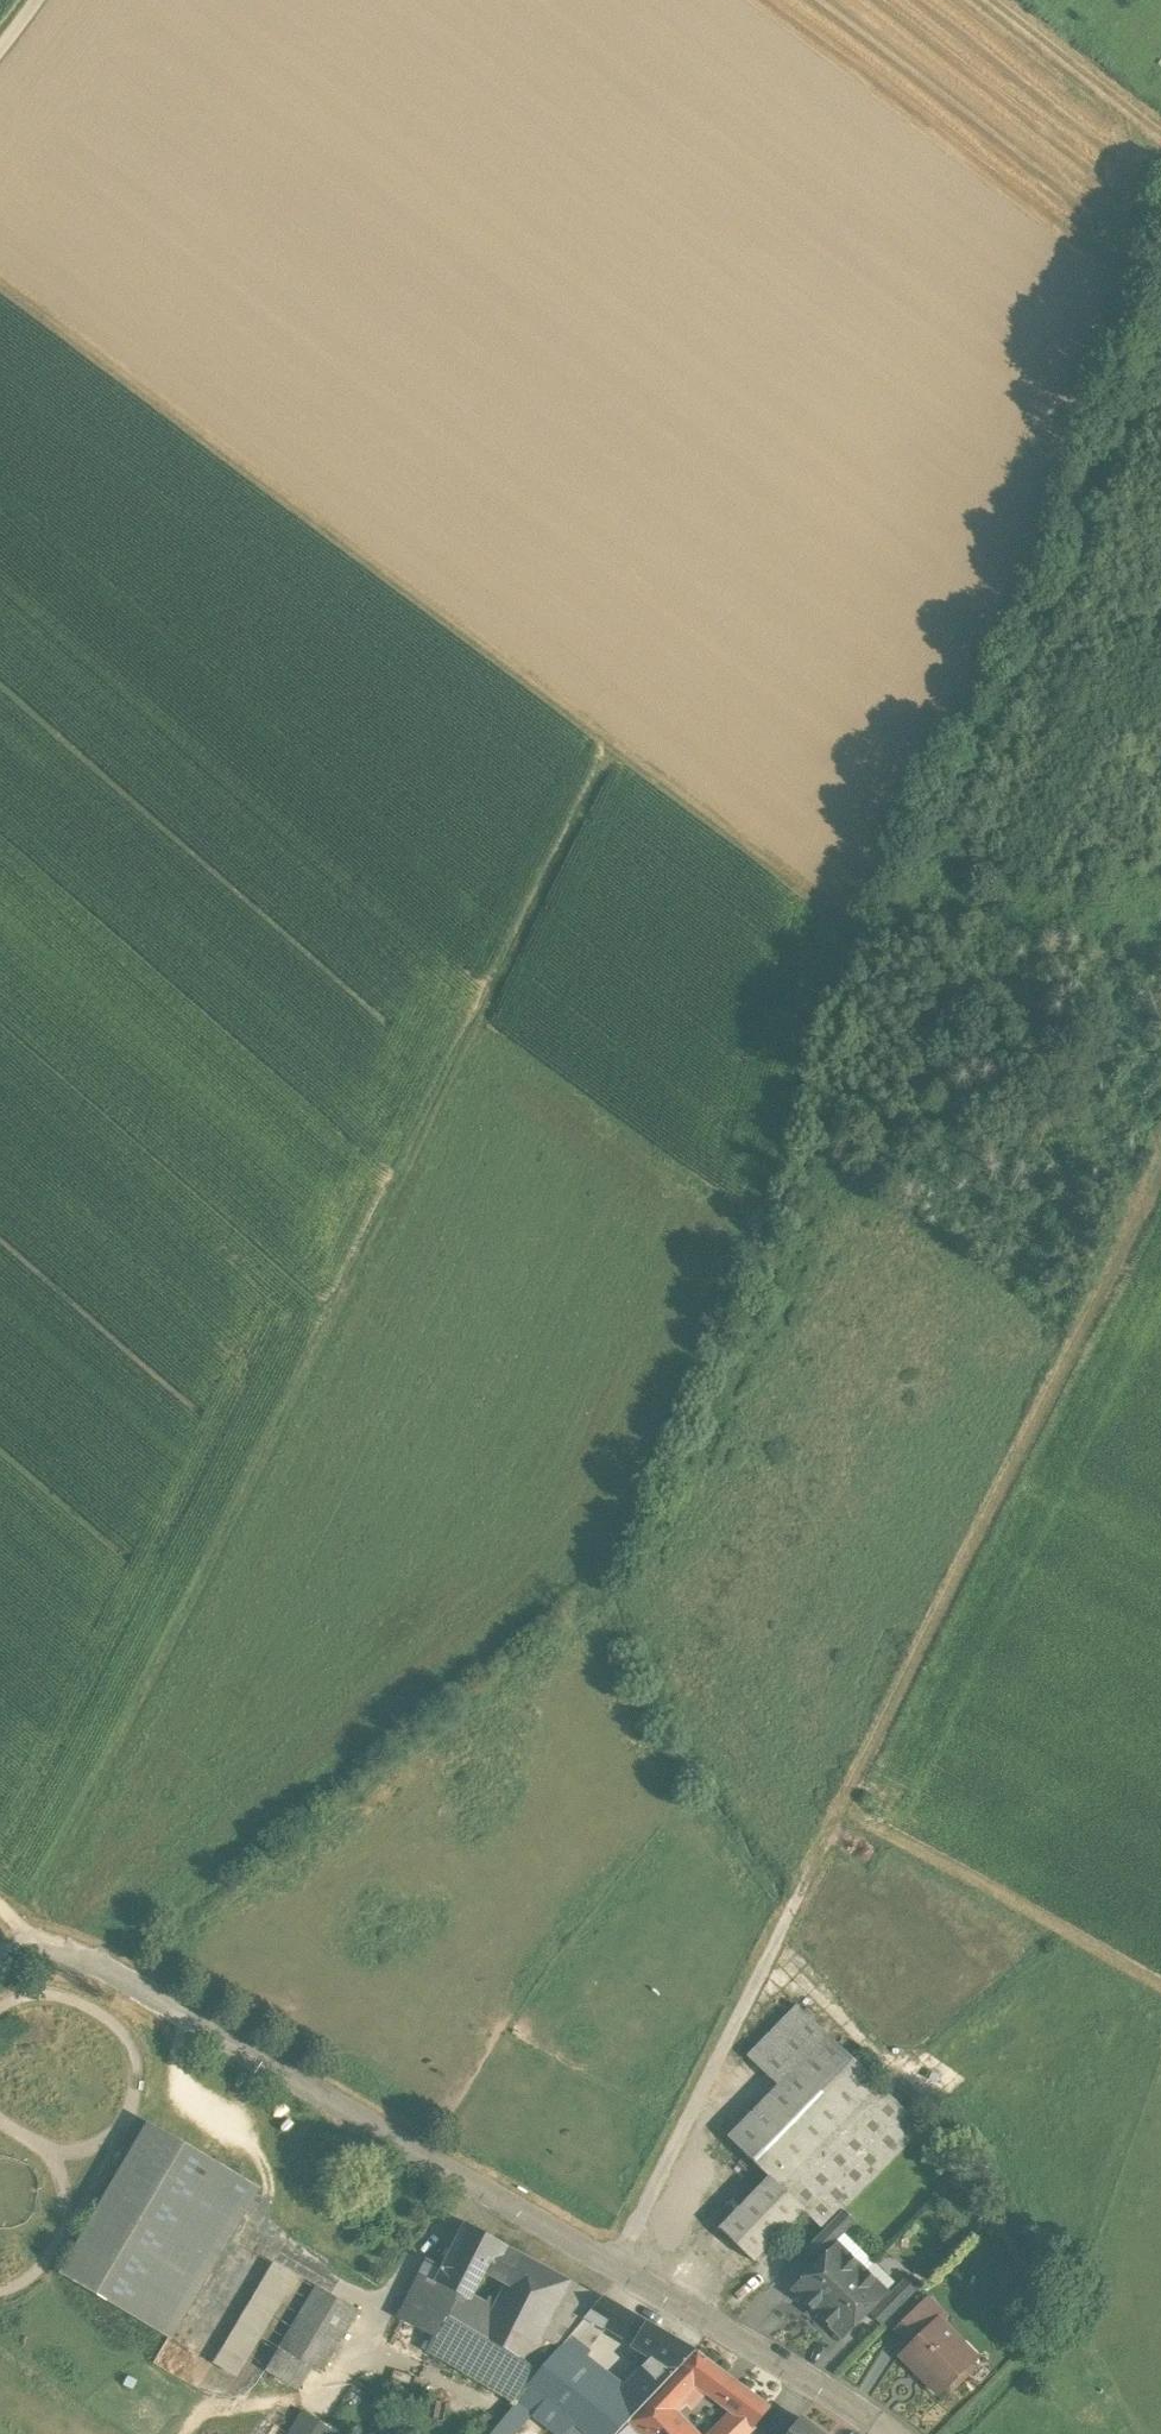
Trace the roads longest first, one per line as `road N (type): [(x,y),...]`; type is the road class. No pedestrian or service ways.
road 1 (track): [(17,1929),(216,1554),(609,753),(0,291)]
road 2 (residential): [(0,1968),(46,1960),(85,1966),(889,2433)]
road 3 (track): [(1160,1176),(797,1901)]
road 4 (track): [(1160,1983),(843,1808)]
road 5 (track): [(980,0),(1160,142)]

